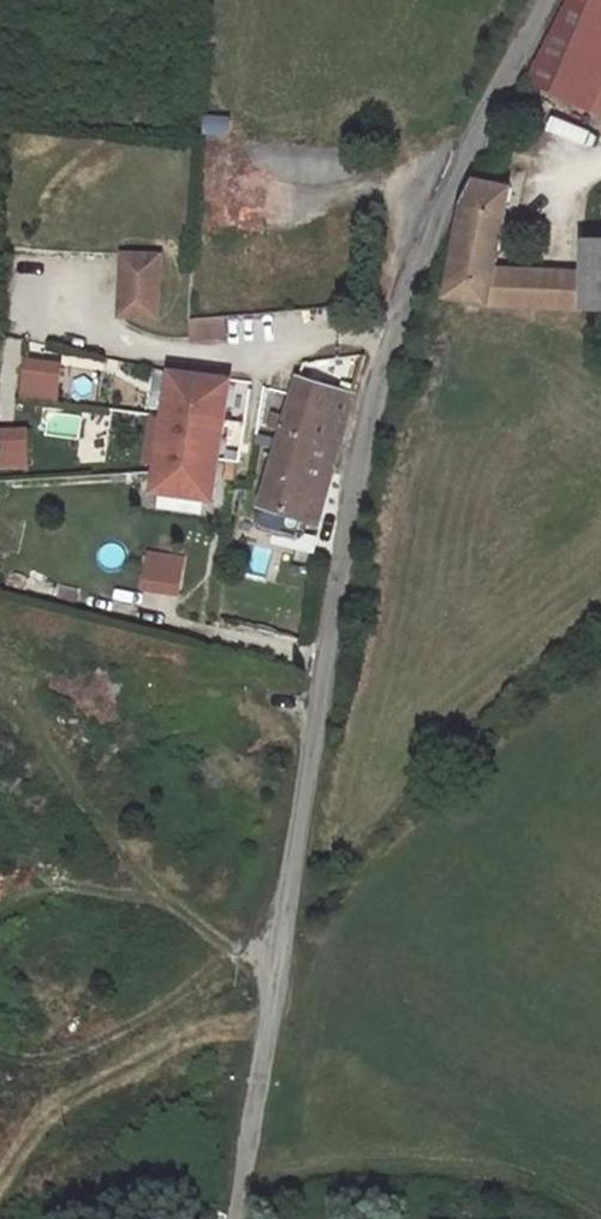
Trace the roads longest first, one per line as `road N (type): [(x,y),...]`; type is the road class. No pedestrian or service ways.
road 1 (unclassified): [(238,1218),(371,413),(403,298),(549,0)]
road 2 (track): [(270,1008),(220,1017),(67,1090),(26,1135),(0,1181)]

